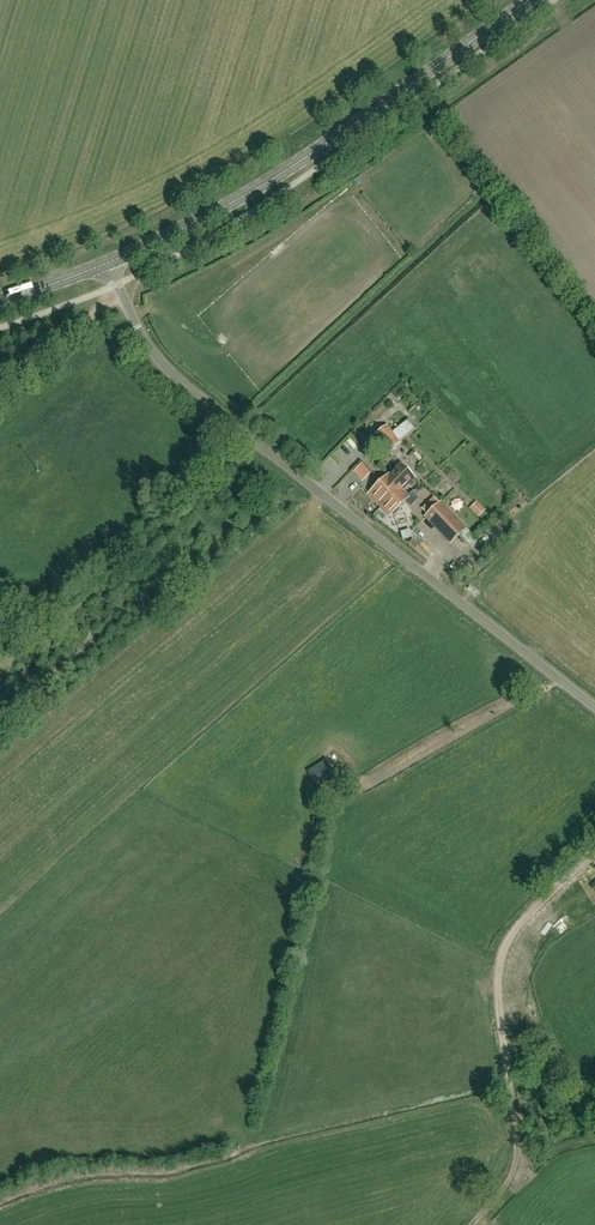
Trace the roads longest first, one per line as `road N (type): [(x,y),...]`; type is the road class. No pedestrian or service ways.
road 1 (unclassified): [(594,706),(172,374),(140,332),(110,263)]
road 2 (secondary): [(110,263),(304,160),(532,0)]
road 3 (track): [(472,1224),(510,1179),(518,1147),(497,1004),(500,964),(519,926),(594,848)]
road 4 (track): [(122,291),(0,376)]

